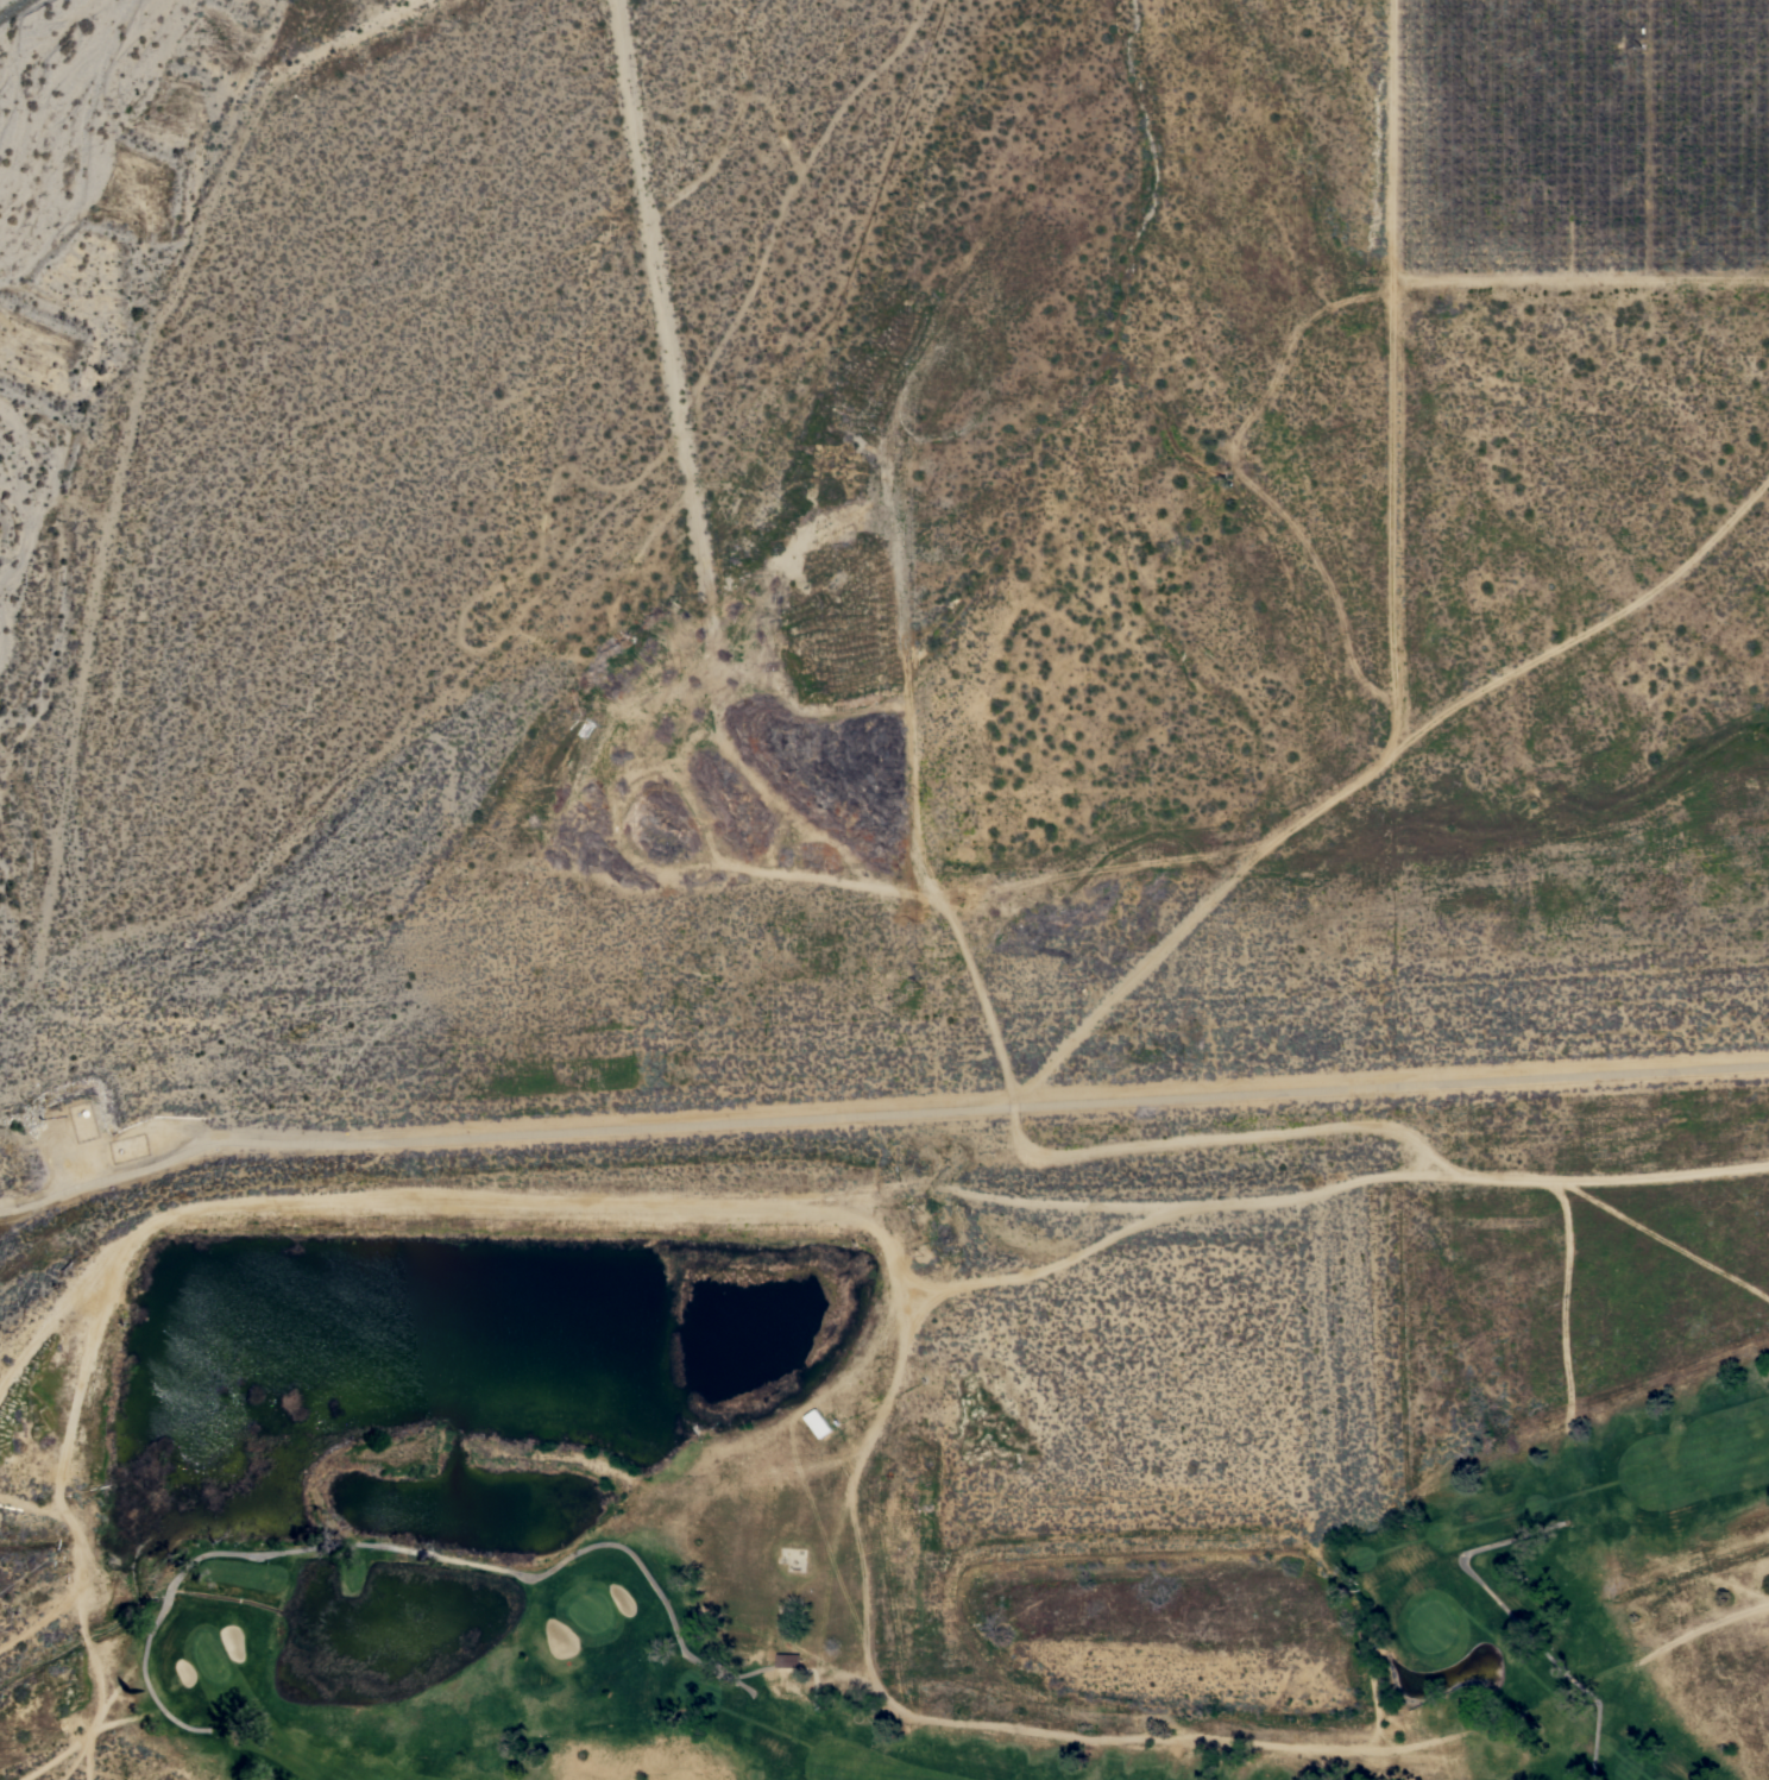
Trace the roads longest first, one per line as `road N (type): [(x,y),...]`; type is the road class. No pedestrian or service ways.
road 1 (residential): [(1768,1170),(1591,1184),(1378,1178),(1309,1199),(1184,1210),(1110,1238),(1072,1263),(972,1284),(921,1307),(887,1421),(854,1479),(882,1704),(948,1726),(1317,1755),(1371,1746),(1375,1688)]
road 2 (track): [(624,0),(722,673),(760,672),(797,698),(932,879),(963,937),(1019,1099),(1021,1134),(1041,1158),(1386,1121),(1416,1136),(1441,1178)]

